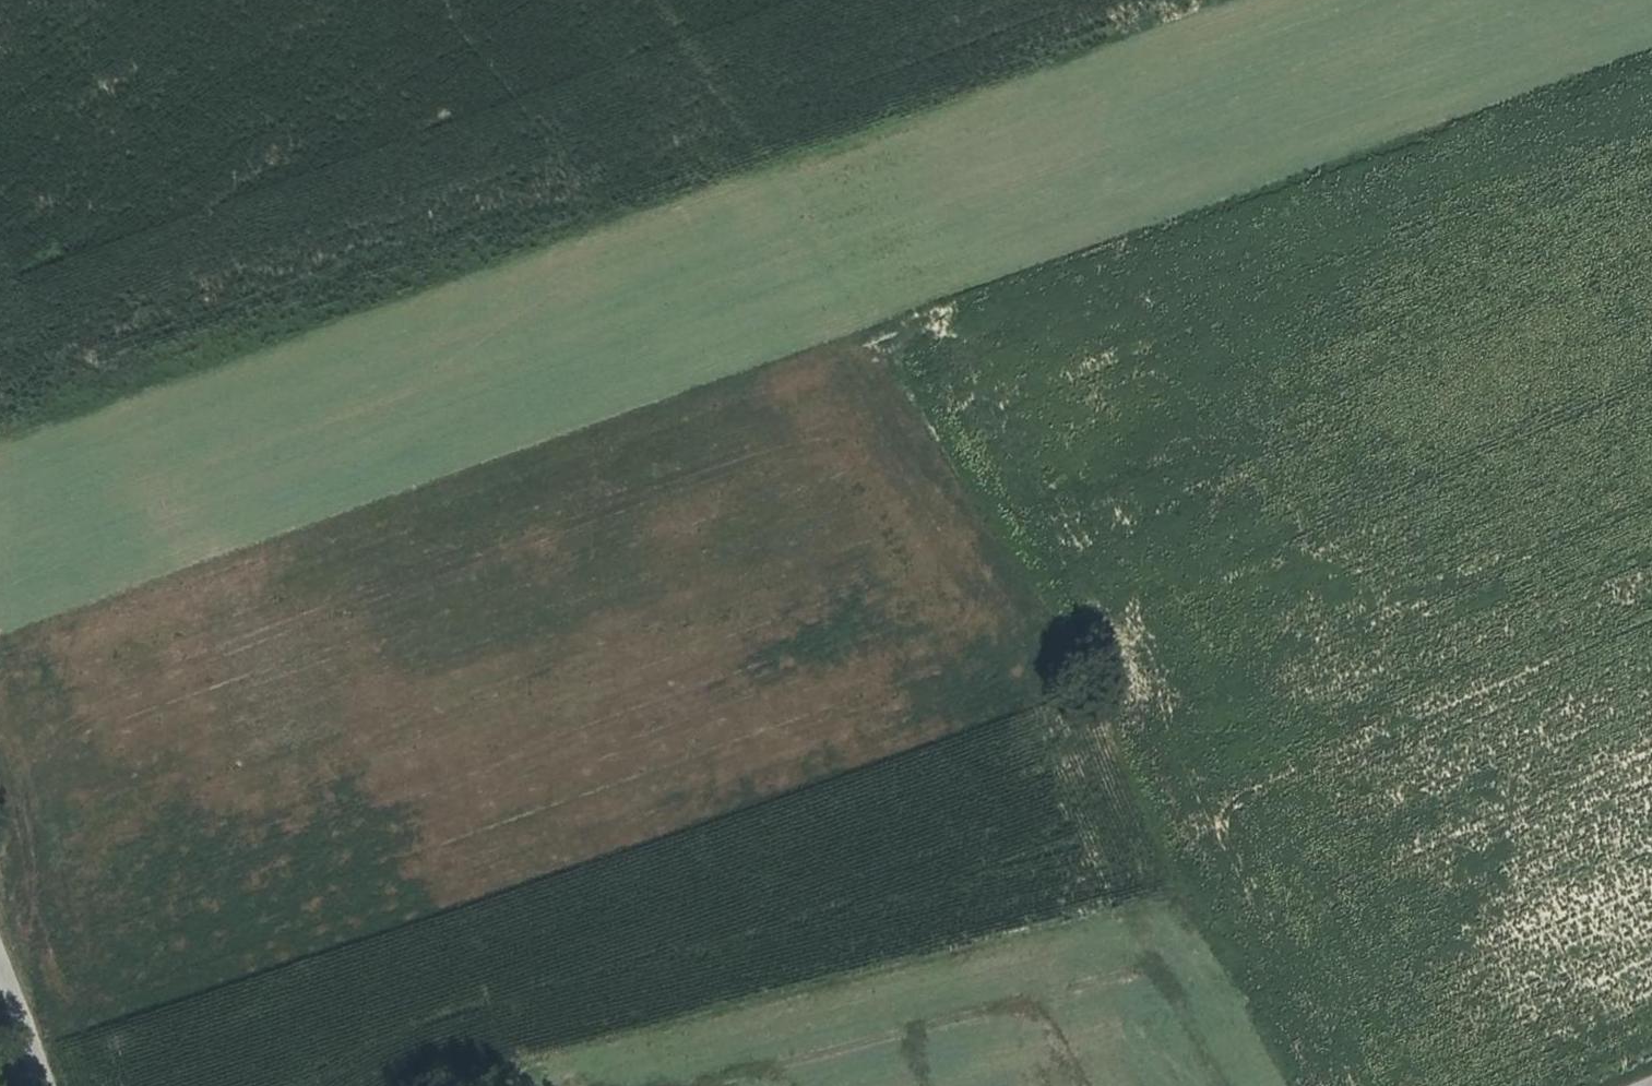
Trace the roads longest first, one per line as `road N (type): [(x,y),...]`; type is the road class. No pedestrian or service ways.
road 1 (track): [(0,966),(41,1085)]

